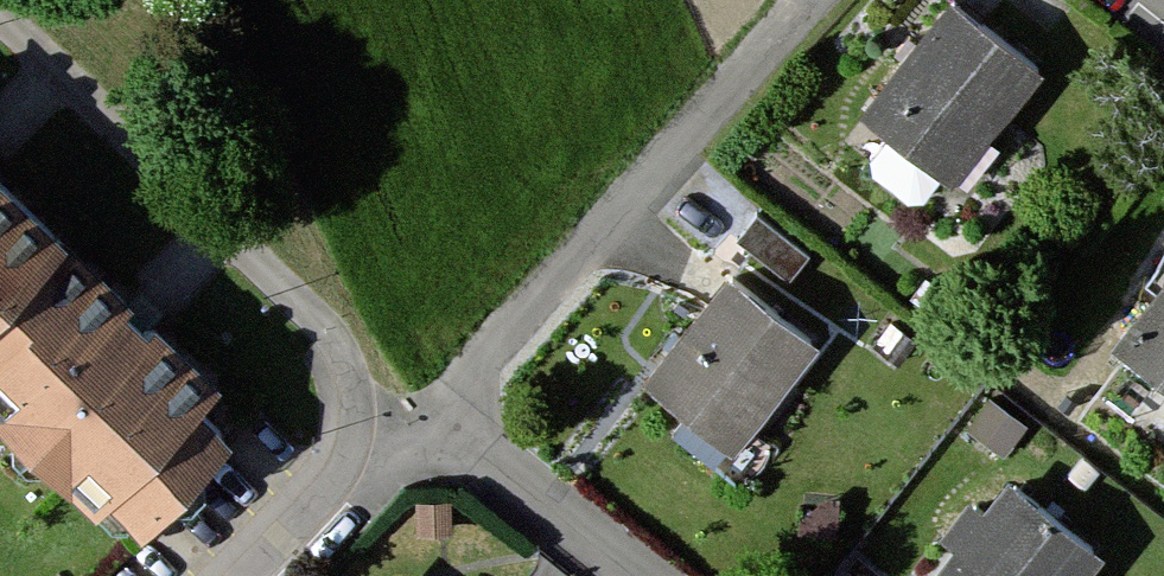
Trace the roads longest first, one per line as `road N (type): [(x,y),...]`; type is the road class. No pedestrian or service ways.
road 1 (residential): [(800,0),(425,427)]
road 2 (residential): [(633,575),(425,427)]
road 3 (residential): [(249,575),(425,427)]

